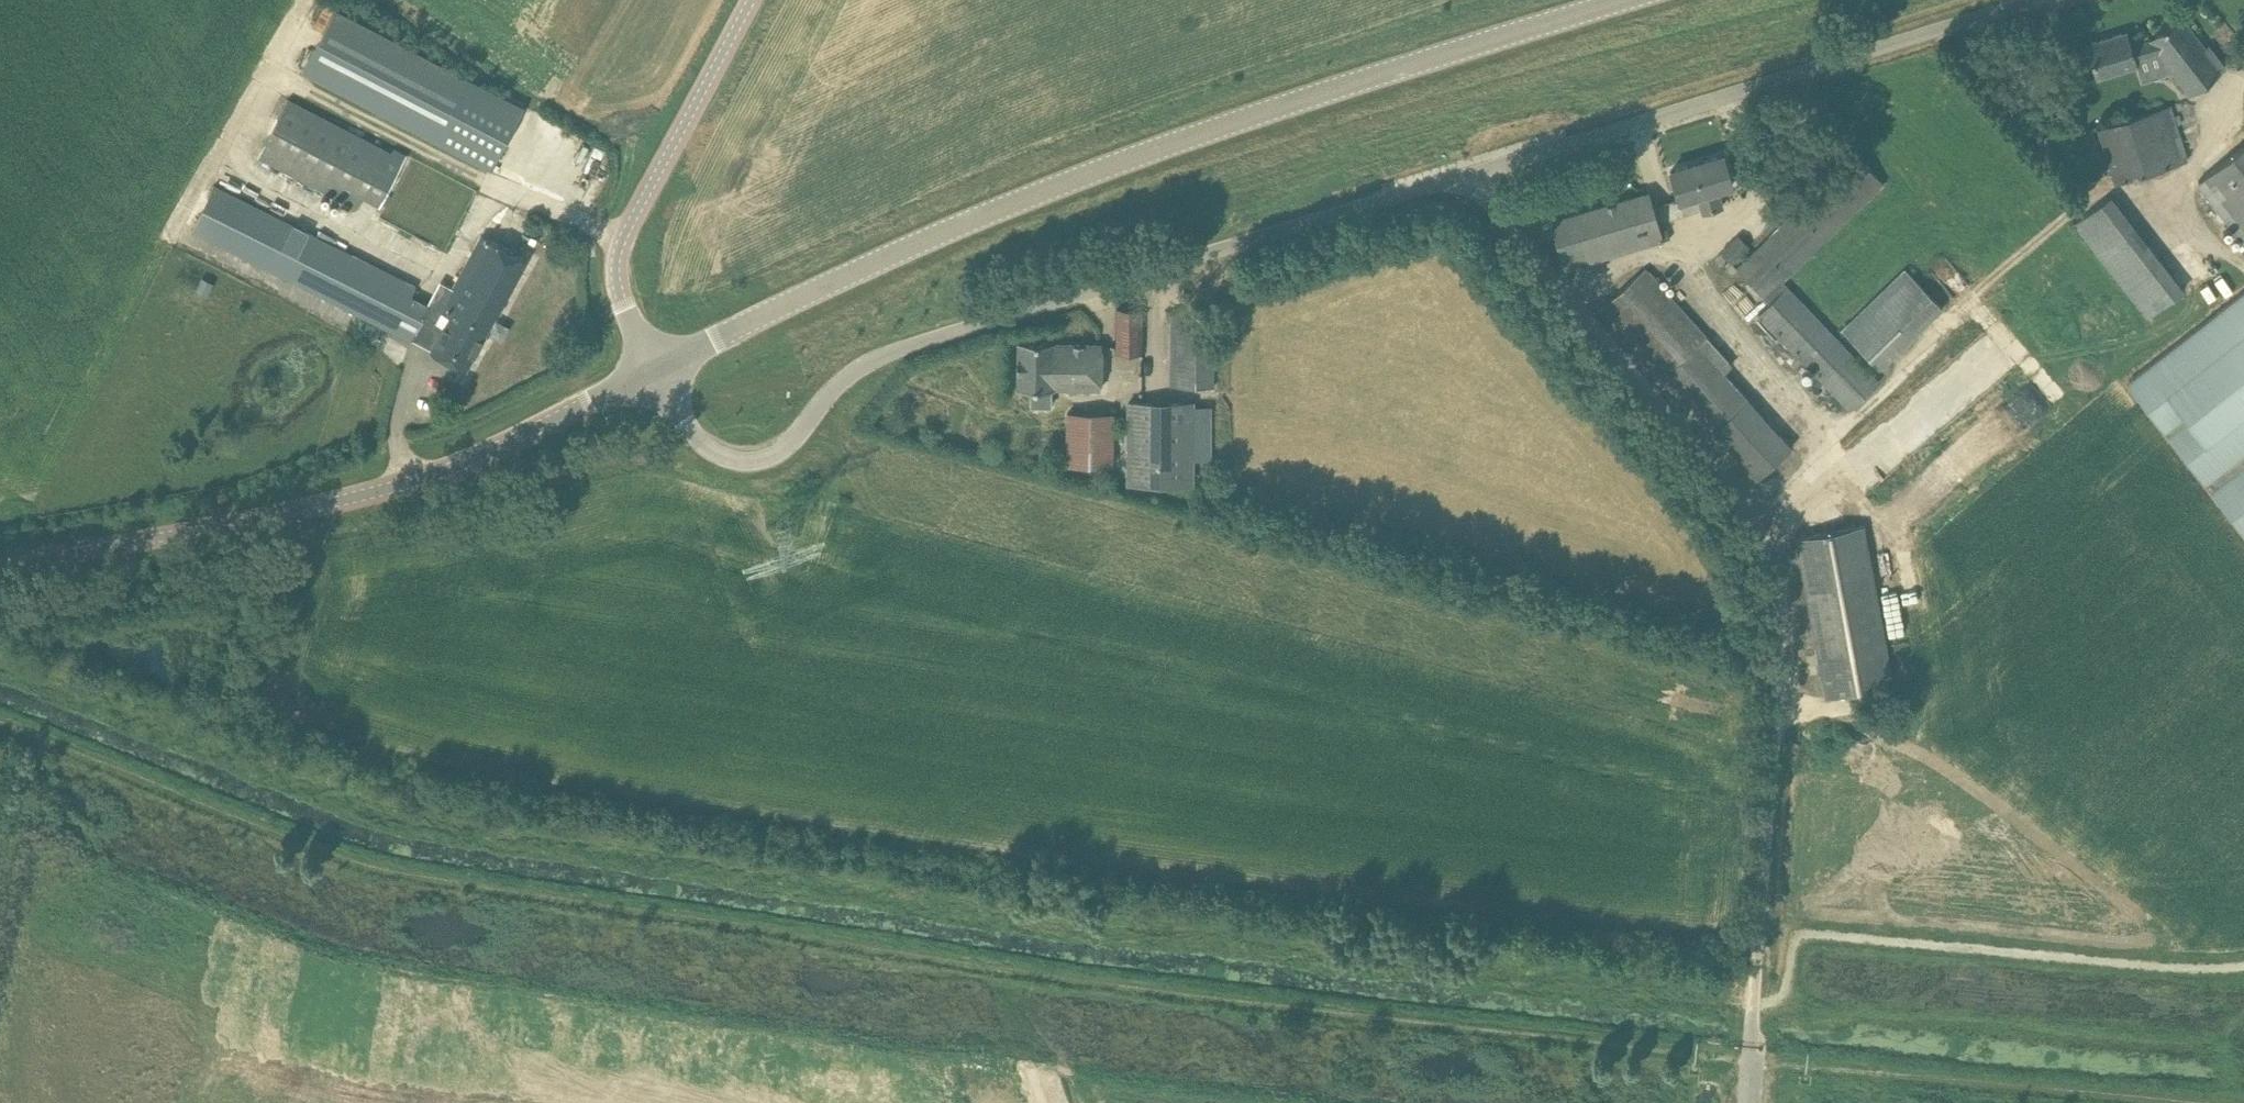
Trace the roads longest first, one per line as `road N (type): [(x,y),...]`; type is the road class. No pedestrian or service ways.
road 1 (unclassified): [(1746,1102),(1783,628),(1769,544),(1751,511),(1461,172)]
road 2 (unclassified): [(657,369),(917,241),(1202,131),(1631,0)]
road 3 (unclassified): [(657,369),(716,455),(774,456),(851,376),(886,355),(1461,172)]
road 4 (unclassified): [(0,565),(239,523),(419,480),(657,369)]
road 5 (unclassified): [(2039,0),(1461,172)]
road 6 (unclassified): [(657,369),(624,302),(624,238),(754,0)]

